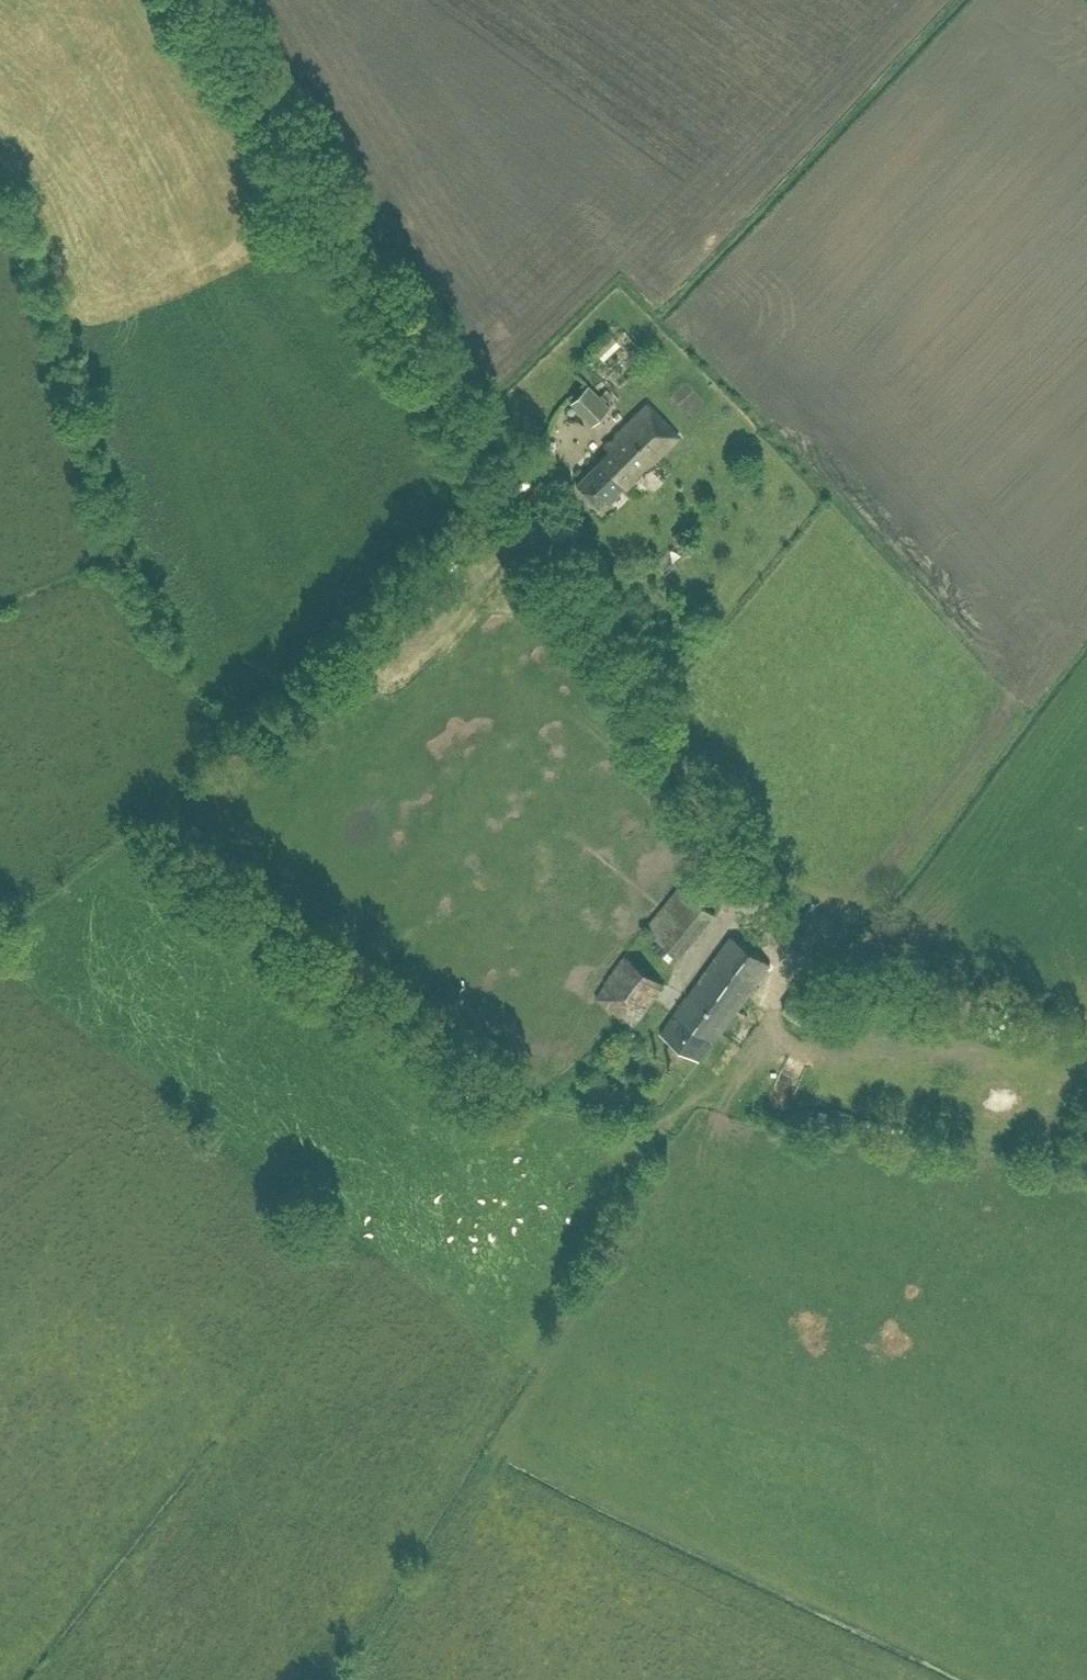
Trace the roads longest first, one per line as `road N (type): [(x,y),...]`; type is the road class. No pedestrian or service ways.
road 1 (unclassified): [(772,914),(200,0)]

